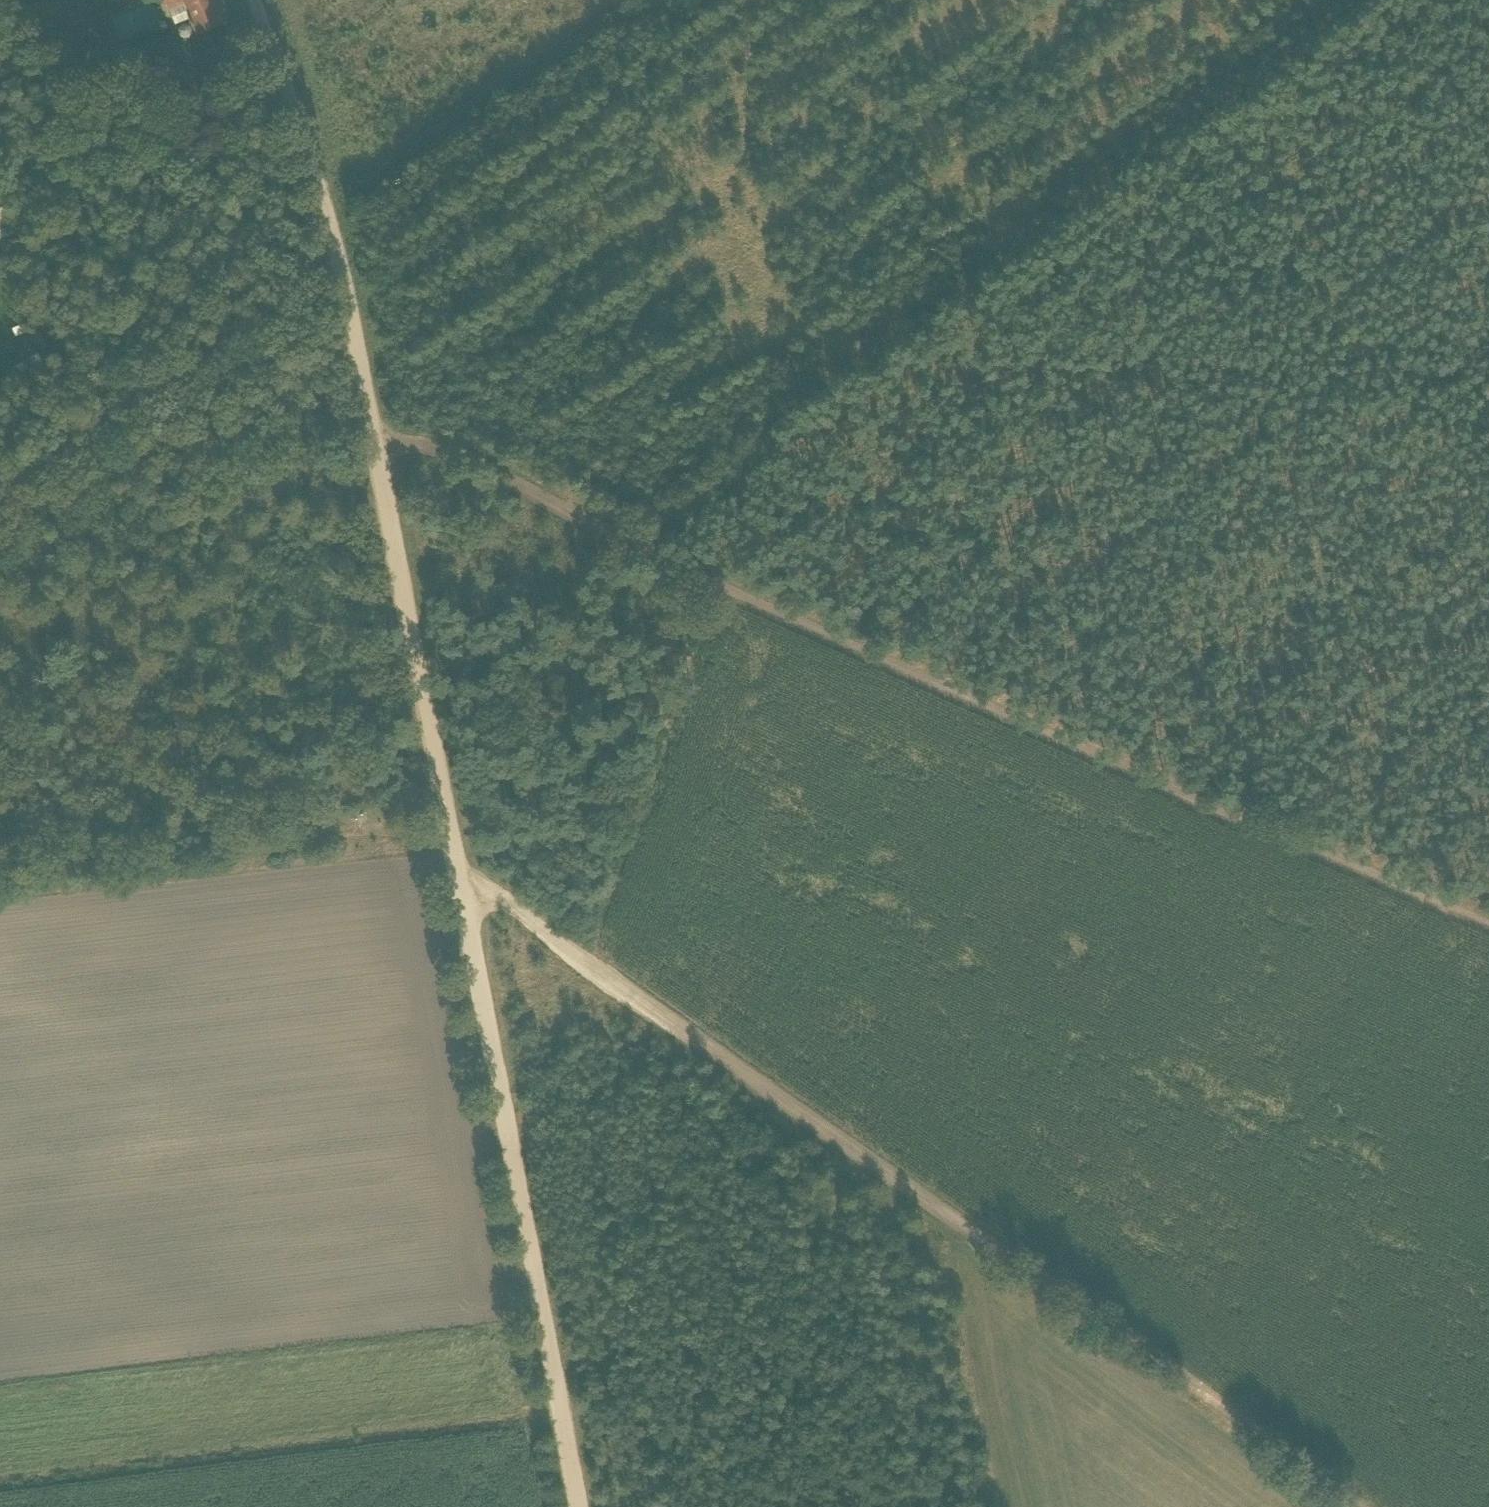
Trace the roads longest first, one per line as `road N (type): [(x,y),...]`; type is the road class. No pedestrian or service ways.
road 1 (track): [(379,441),(413,445),(1488,922)]
road 2 (track): [(438,842),(1346,1506)]
road 3 (track): [(572,1506),(438,842)]
road 4 (track): [(438,842),(379,441)]
road 5 (track): [(379,441),(310,150)]
road 6 (unclassified): [(310,150),(257,0)]

